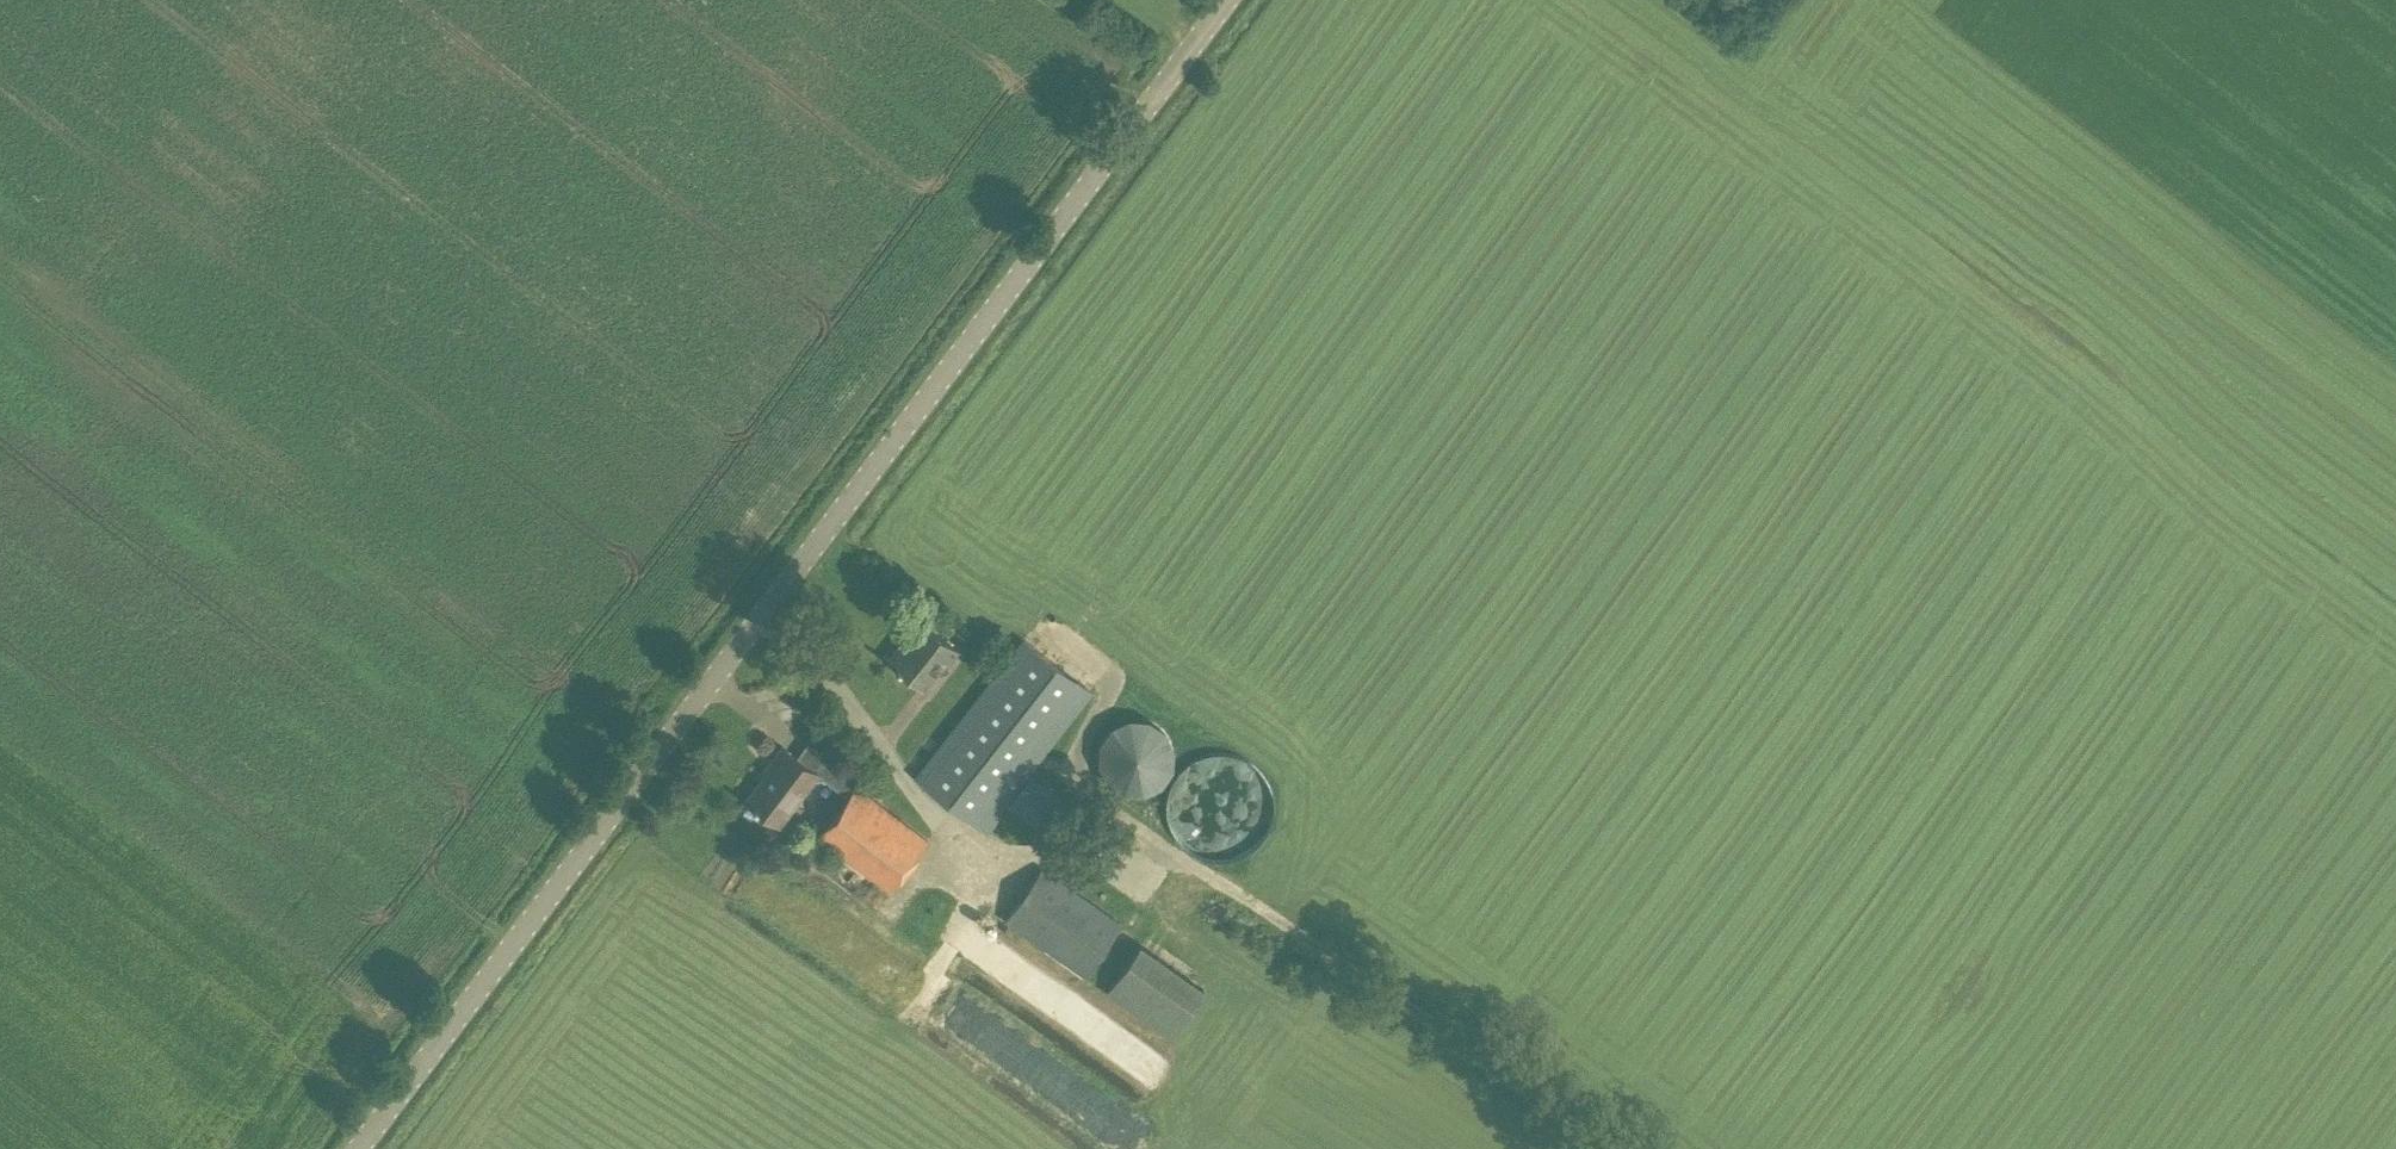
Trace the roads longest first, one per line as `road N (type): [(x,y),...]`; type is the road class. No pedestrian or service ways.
road 1 (unclassified): [(361,1148),(1235,0)]

